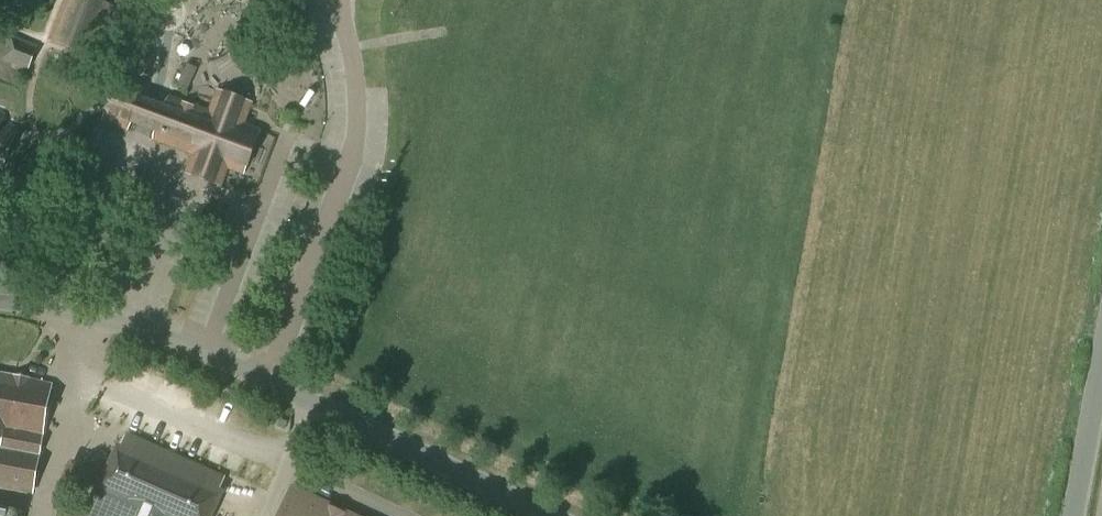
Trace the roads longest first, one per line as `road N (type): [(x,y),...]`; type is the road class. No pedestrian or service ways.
road 1 (unclassified): [(540,515),(203,355),(96,317),(0,300)]
road 2 (unclassified): [(1076,515),(1101,378)]

